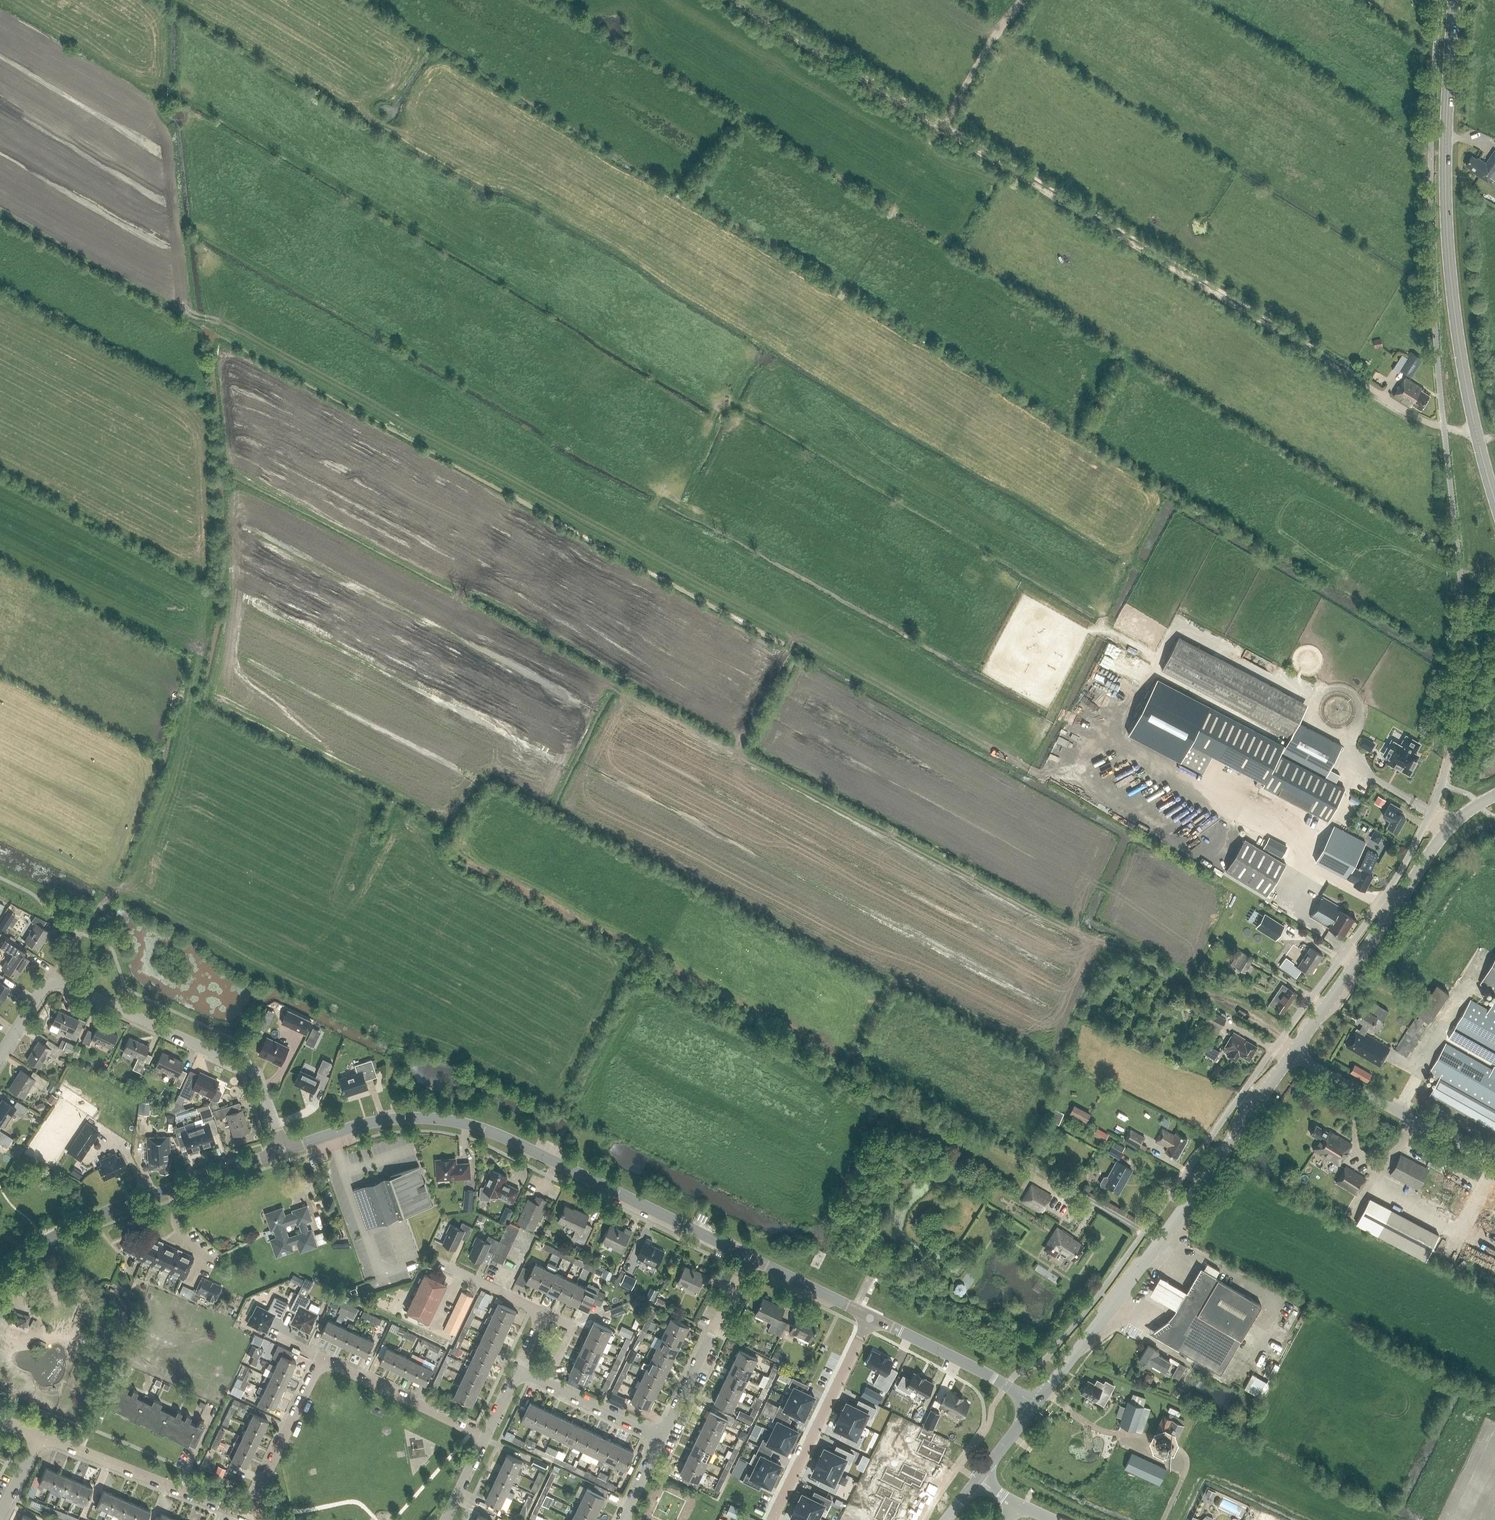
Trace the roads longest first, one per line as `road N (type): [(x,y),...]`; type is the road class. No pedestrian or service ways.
road 1 (track): [(733,0),(1365,390)]
road 2 (tertiary): [(749,1258),(532,1151),(445,1120),(364,1126),(282,1150)]
road 3 (primary): [(1476,434),(1447,227),(1453,0)]
road 4 (tertiary): [(1037,1405),(1293,1054)]
road 5 (unclassified): [(247,1515),(322,1366),(487,1436)]
road 6 (tertiary): [(1293,1054),(1444,836),(1479,804)]
road 7 (tertiary): [(0,1265),(94,1217),(282,1150)]
road 8 (unclassified): [(282,1150),(257,1074),(64,988)]
road 9 (unclassified): [(1494,1164),(1293,1054)]
road 10 (unclassified): [(247,1515),(42,1435)]
road 11 (residential): [(870,1318),(774,1516)]
road 12 (residential): [(663,1439),(749,1258)]
road 13 (tertiary): [(1037,1405),(870,1318)]
road 14 (residential): [(663,1439),(516,1371)]
road 15 (tertiary): [(870,1318),(749,1258)]
road 16 (residential): [(544,1314),(432,1260)]

